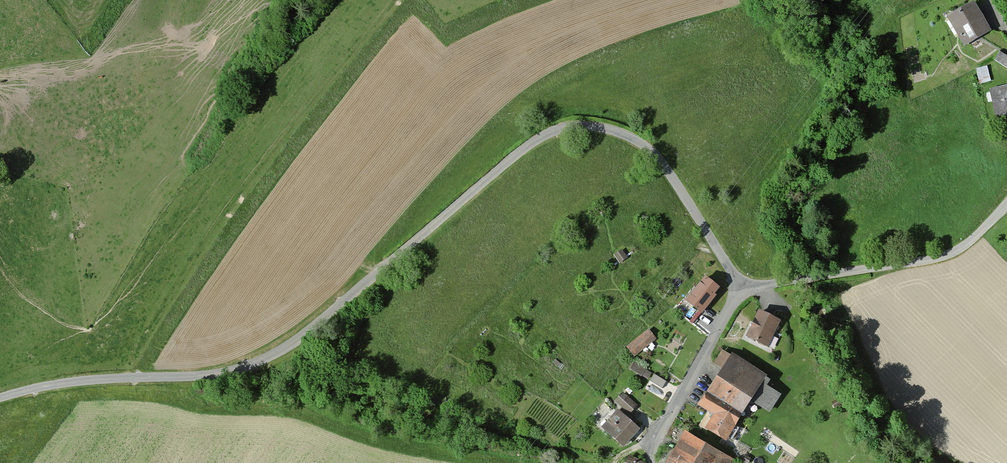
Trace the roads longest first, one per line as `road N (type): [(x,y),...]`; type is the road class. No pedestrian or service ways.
road 1 (tertiary): [(649,462),(736,288),(657,157),(630,138),(594,127),(560,129),(524,148),(315,326),(259,361),(224,373),(91,380),(0,398)]
road 2 (track): [(602,462),(393,407),(295,372),(274,354)]

